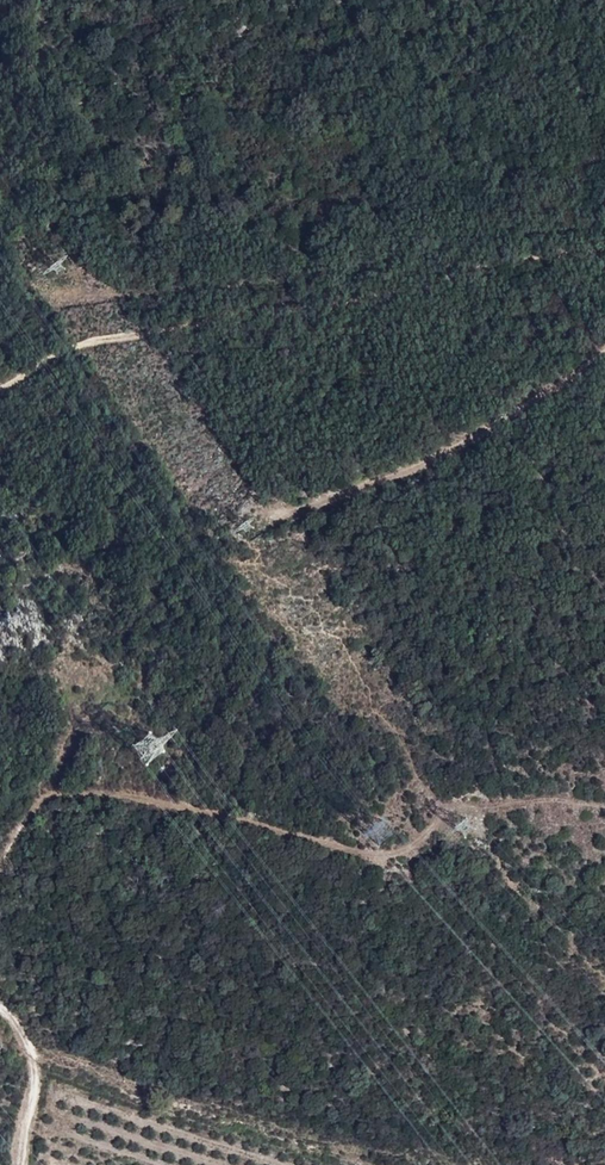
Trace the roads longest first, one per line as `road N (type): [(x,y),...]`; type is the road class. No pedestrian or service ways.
road 1 (track): [(0,865),(45,798),(75,790),(245,817),(373,856),(402,848),(457,804),(542,798),(604,807)]
road 2 (track): [(604,256),(492,263),(63,349),(0,386)]
road 3 (track): [(244,530),(377,480),(604,351)]
road 4 (track): [(13,1164),(33,1087),(30,1050),(0,1007)]

